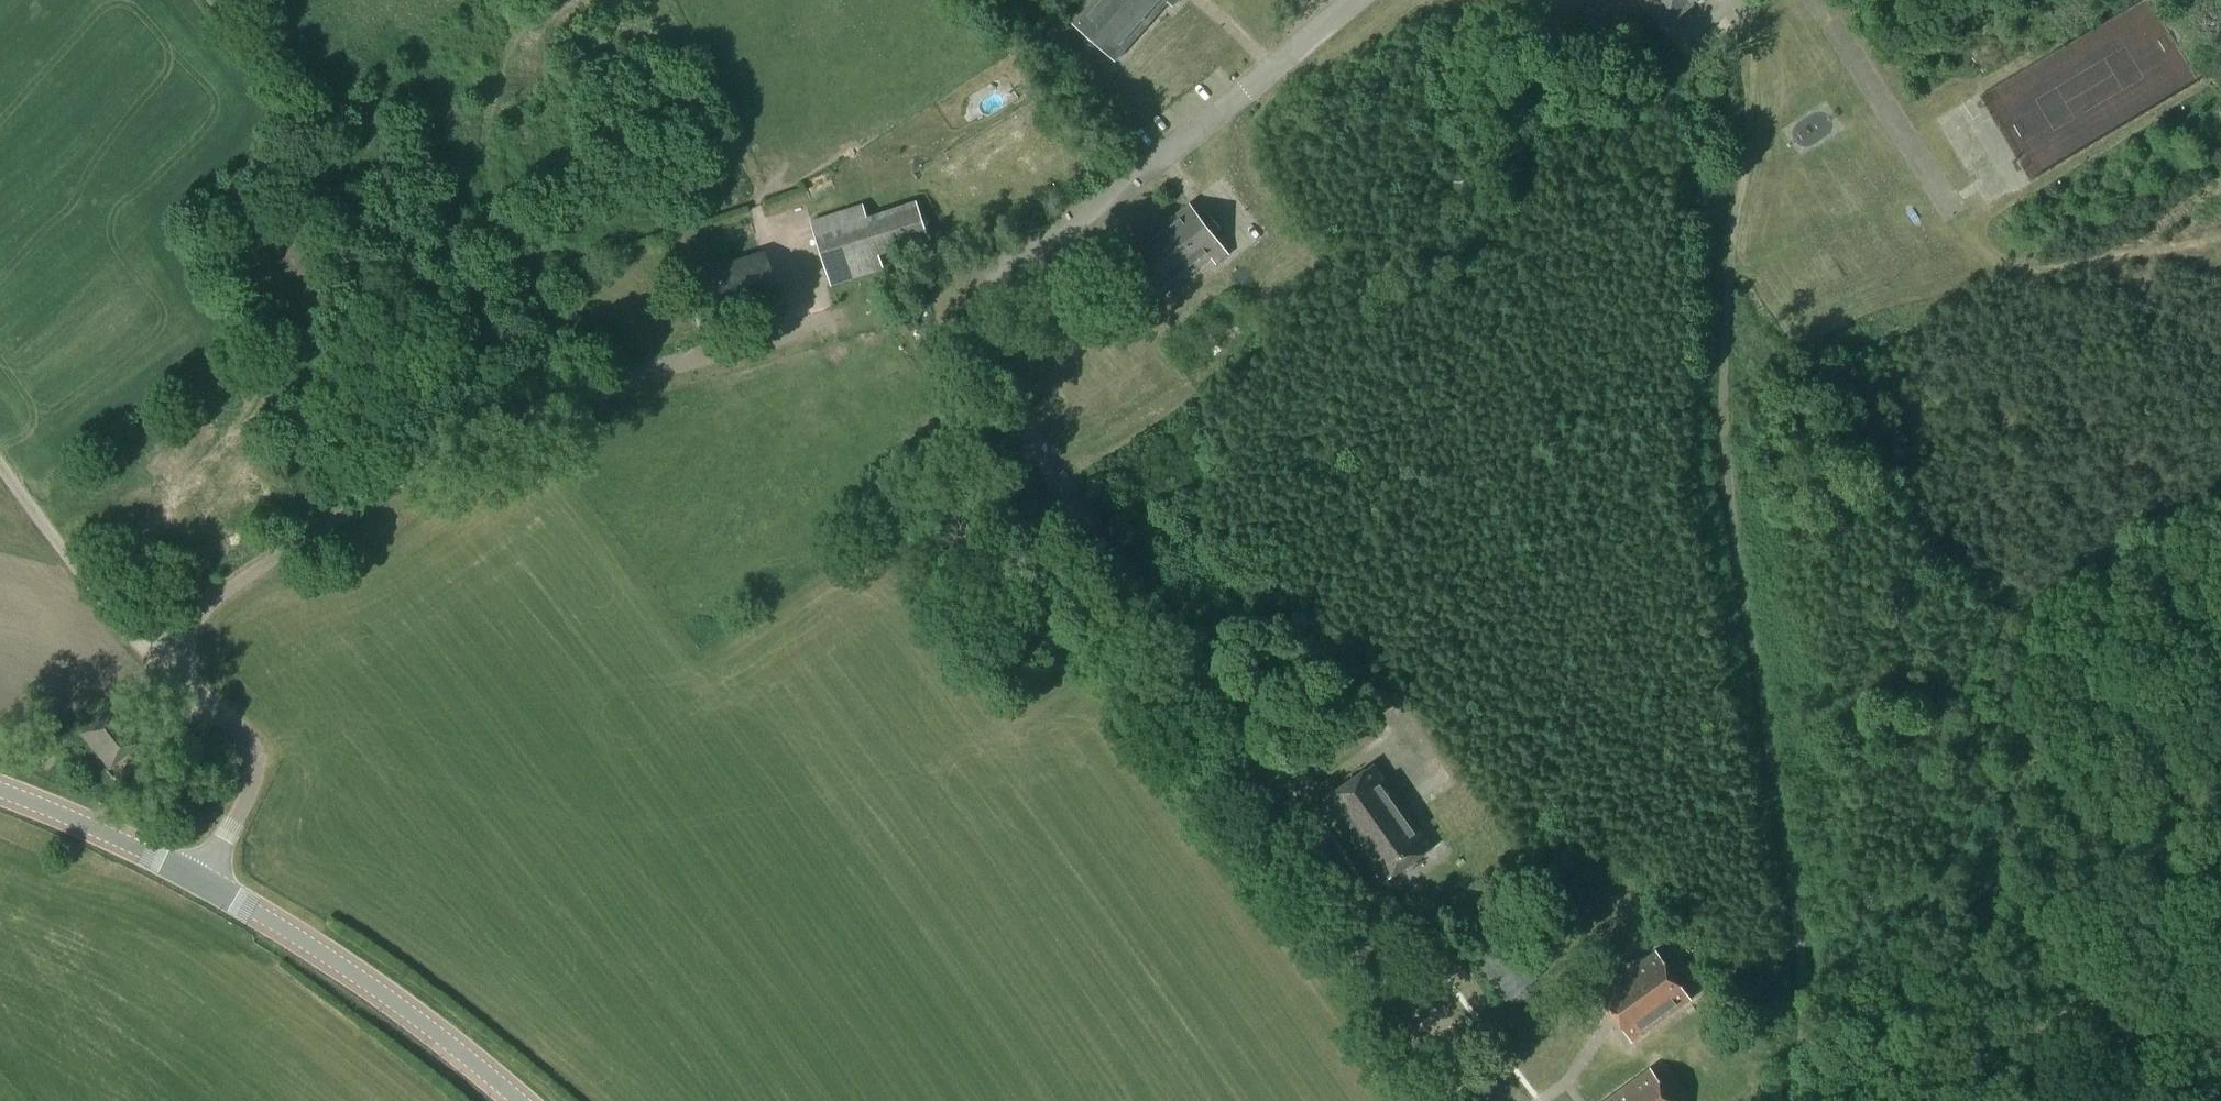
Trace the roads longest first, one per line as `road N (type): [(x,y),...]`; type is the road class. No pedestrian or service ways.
road 1 (secondary): [(516,1100),(397,1006),(199,874)]
road 2 (unclassified): [(199,874),(252,786),(252,751),(183,691),(157,653)]
road 3 (secondary): [(199,874),(0,791)]

